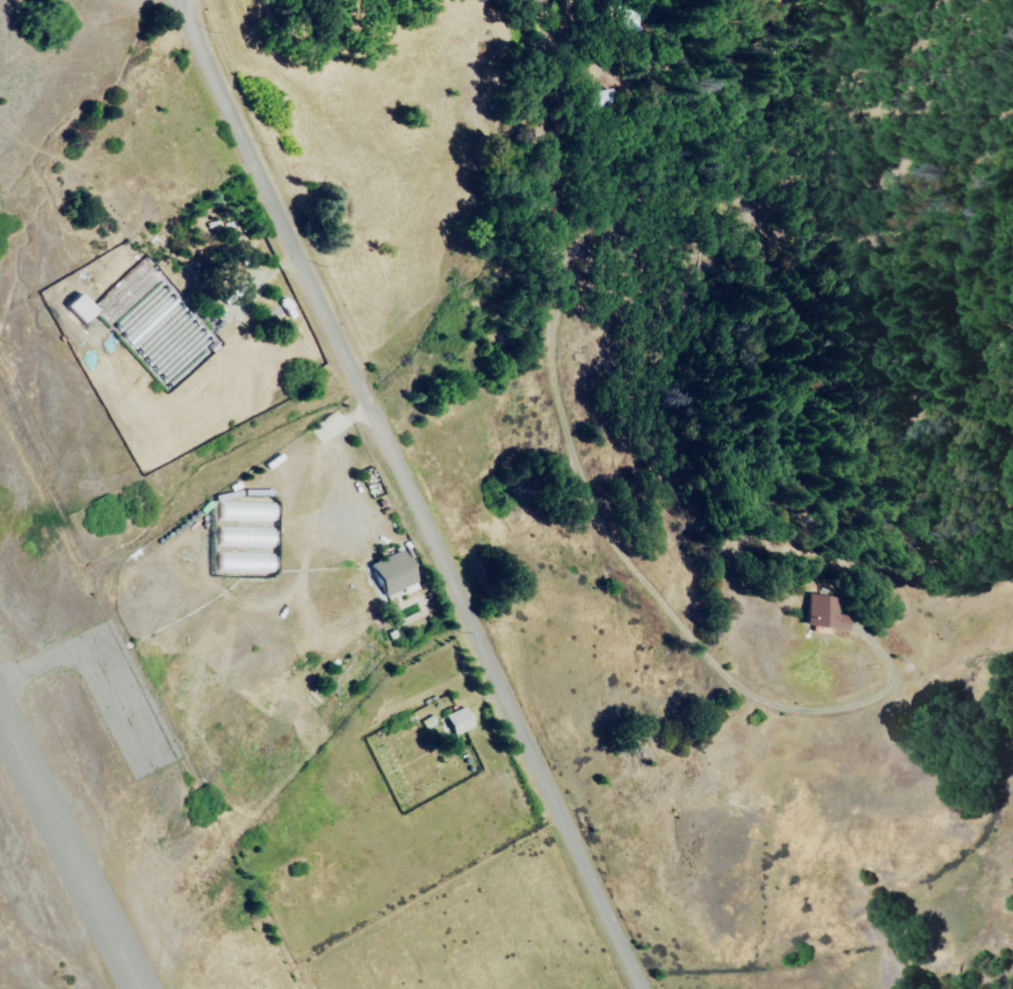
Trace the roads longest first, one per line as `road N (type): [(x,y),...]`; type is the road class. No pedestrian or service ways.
road 1 (residential): [(641,988),(181,0)]

